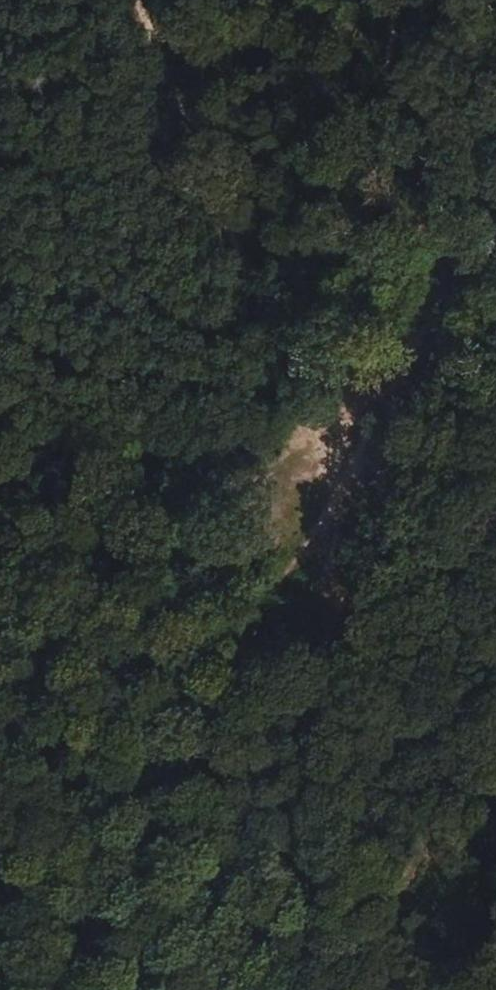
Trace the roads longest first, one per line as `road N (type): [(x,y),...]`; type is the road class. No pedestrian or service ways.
road 1 (track): [(50,989),(324,494)]
road 2 (track): [(324,494),(114,0)]
road 3 (track): [(391,0),(324,494)]
road 4 (track): [(324,494),(0,612)]
road 5 (track): [(0,438),(324,494)]

